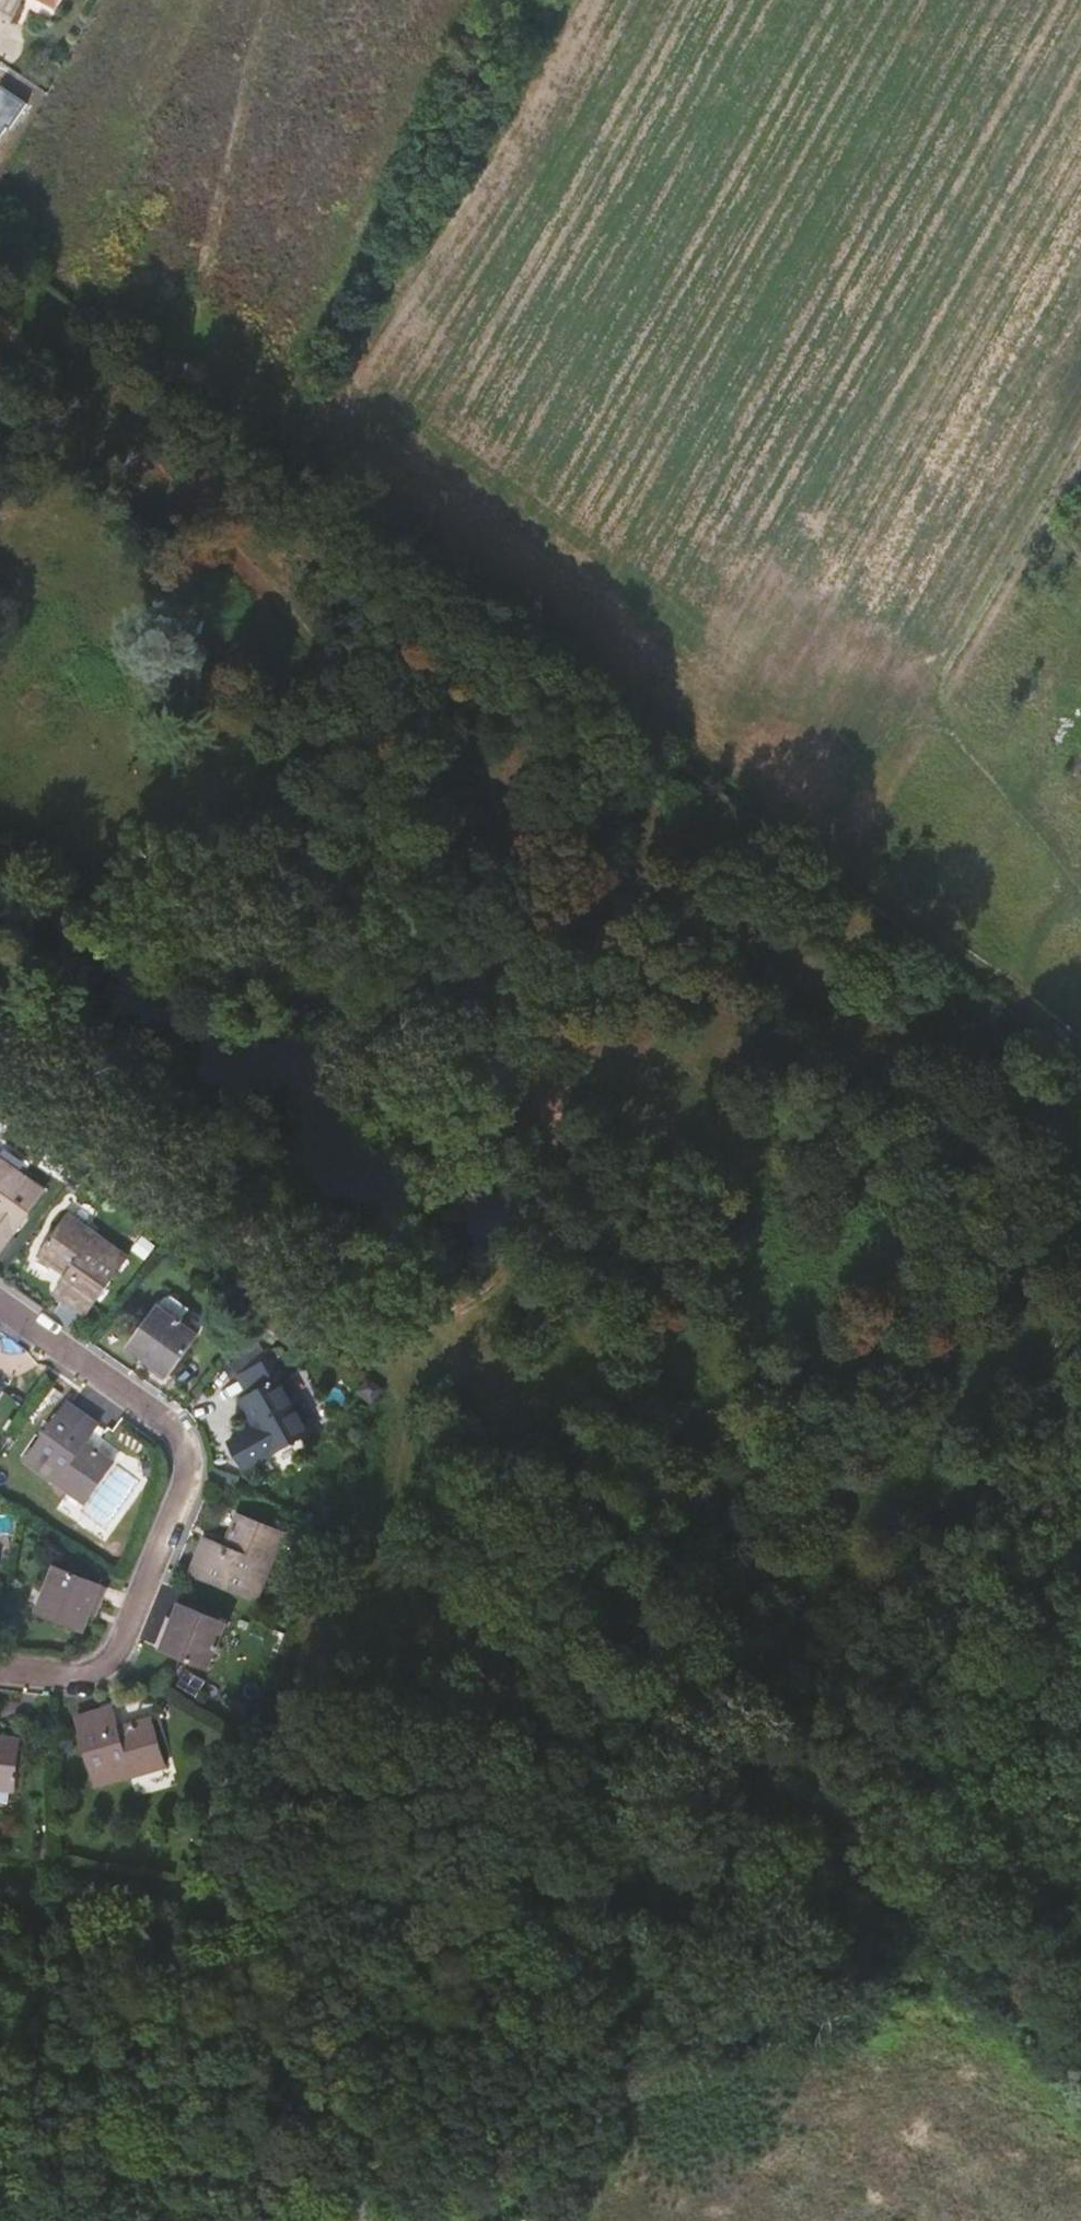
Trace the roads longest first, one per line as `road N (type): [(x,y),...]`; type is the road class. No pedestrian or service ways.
road 1 (residential): [(0,1311),(170,1435),(176,1473),(124,1638),(99,1660),(54,1673),(0,1667)]

